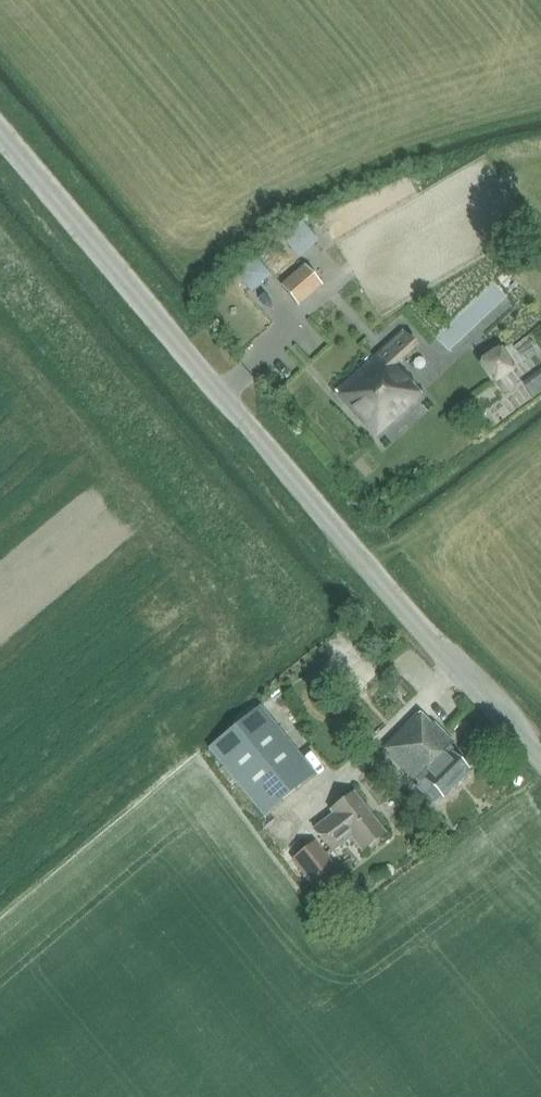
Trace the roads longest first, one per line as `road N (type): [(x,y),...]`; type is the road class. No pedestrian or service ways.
road 1 (unclassified): [(540,764),(0,132)]

